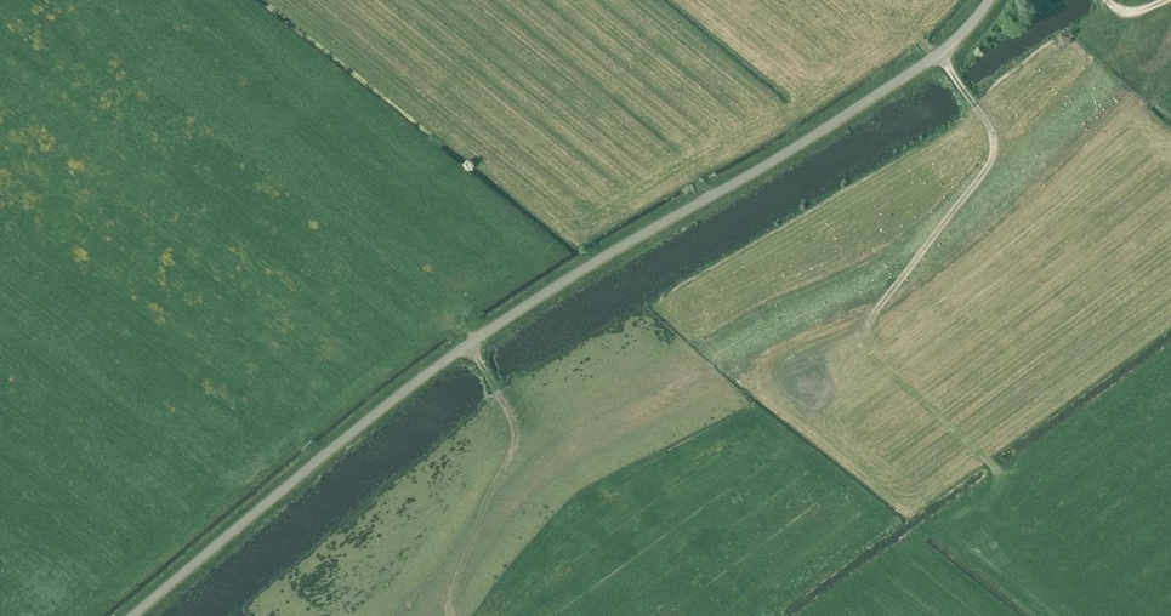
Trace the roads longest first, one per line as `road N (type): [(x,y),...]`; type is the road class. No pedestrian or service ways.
road 1 (unclassified): [(132,615),(450,357),(921,66),(989,0)]
road 2 (track): [(938,53),(988,125),(992,158),(864,327)]
road 3 (track): [(451,615),(449,590),(514,438),(471,343)]

